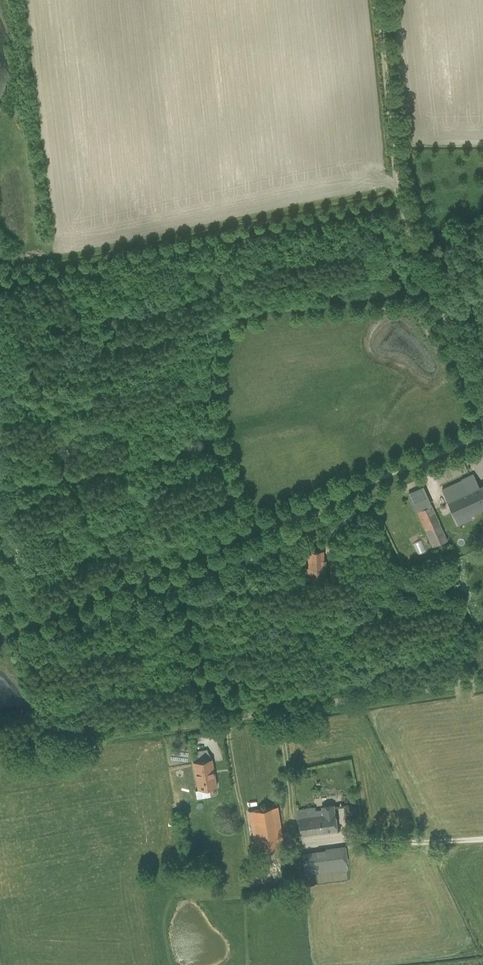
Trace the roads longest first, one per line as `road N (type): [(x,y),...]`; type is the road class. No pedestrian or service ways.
road 1 (track): [(378,0),(404,224),(482,398)]
road 2 (unclassified): [(215,732),(258,714),(482,680)]
road 3 (track): [(0,753),(233,720)]

